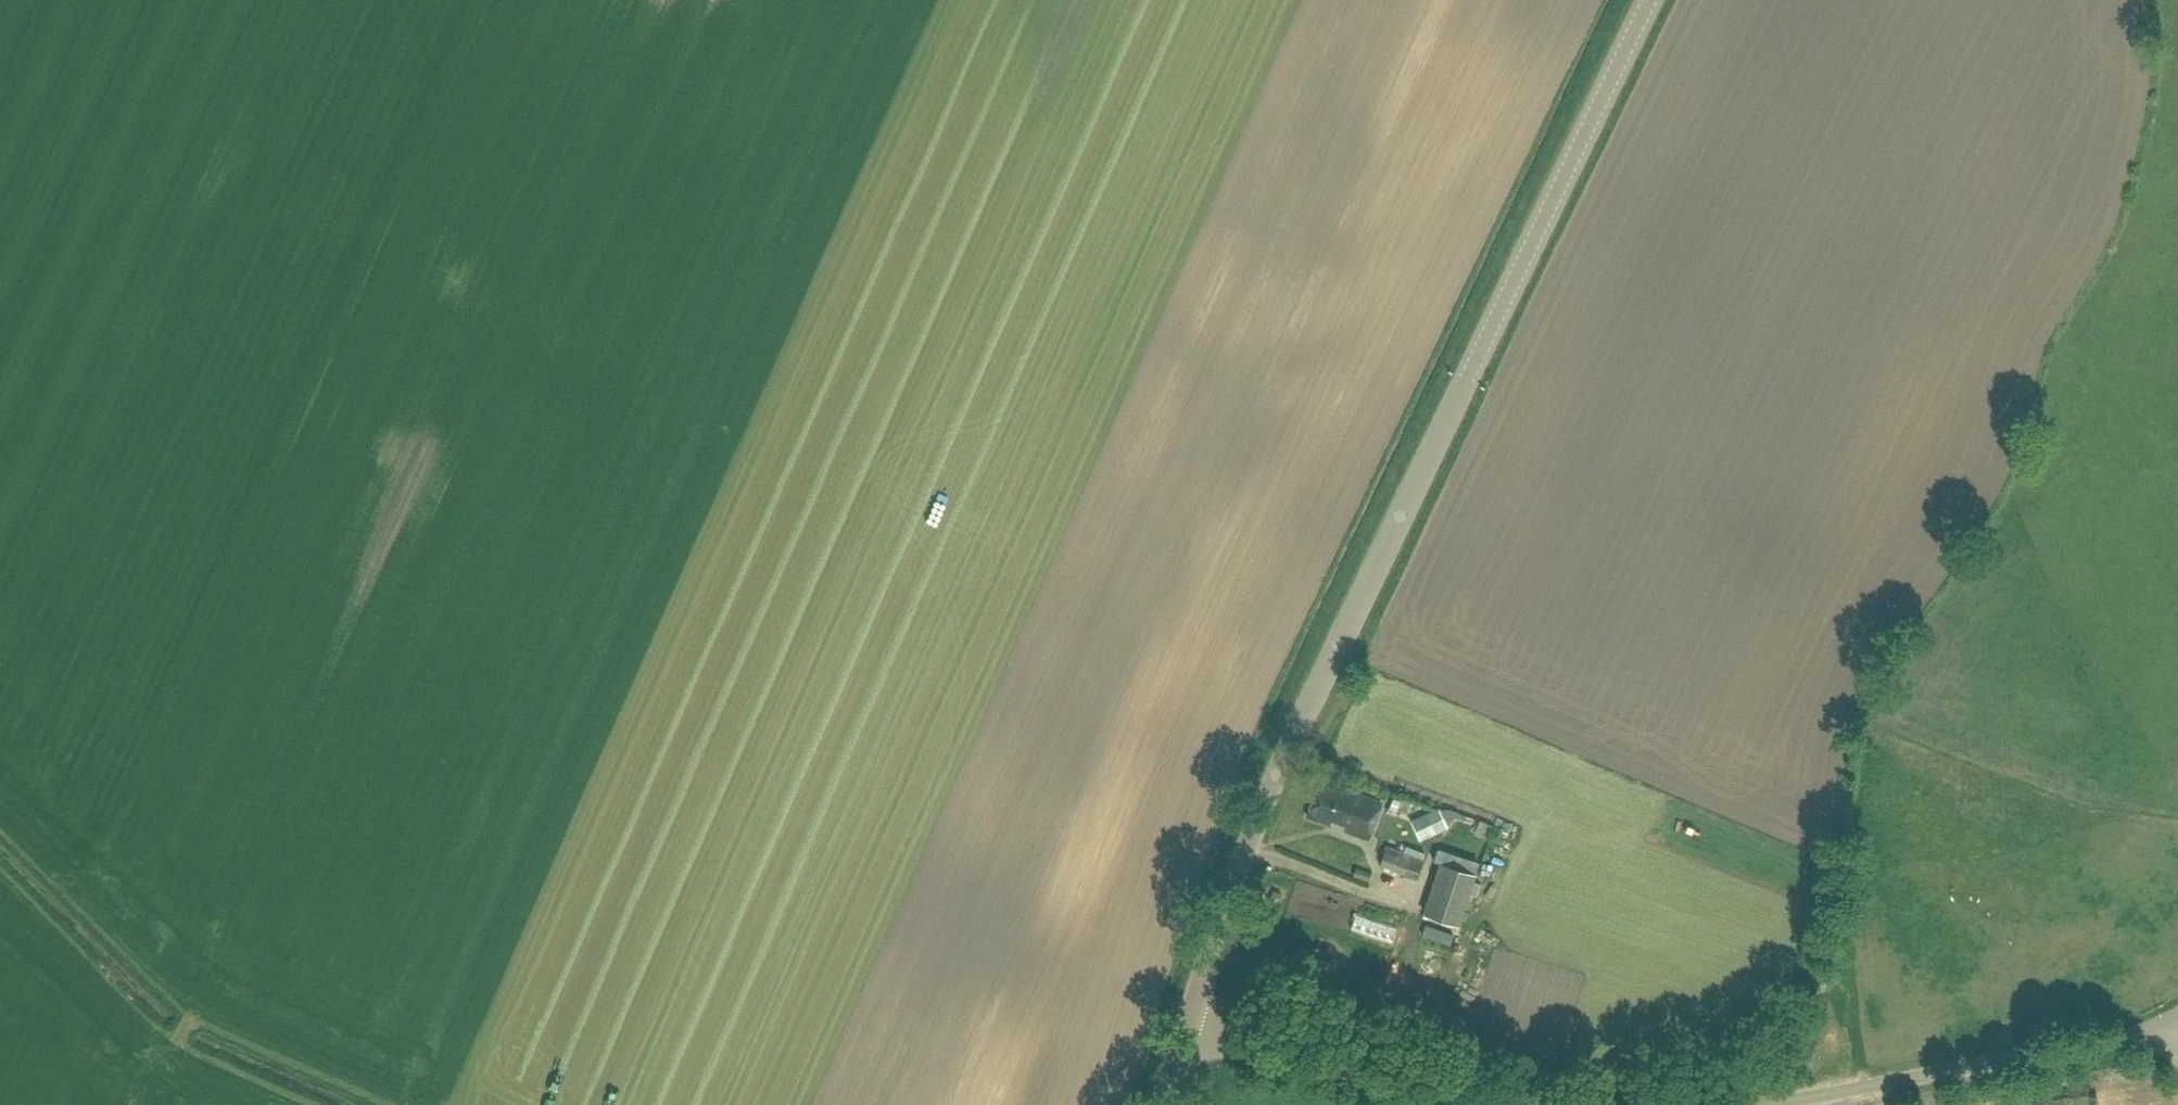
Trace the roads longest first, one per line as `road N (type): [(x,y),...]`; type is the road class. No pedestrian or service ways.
road 1 (tertiary): [(1189,1032),(1263,808),(1654,0)]
road 2 (unclassified): [(2168,1025),(1742,1104)]
road 3 (unclassified): [(1498,1104),(1368,1081),(1189,1032)]

